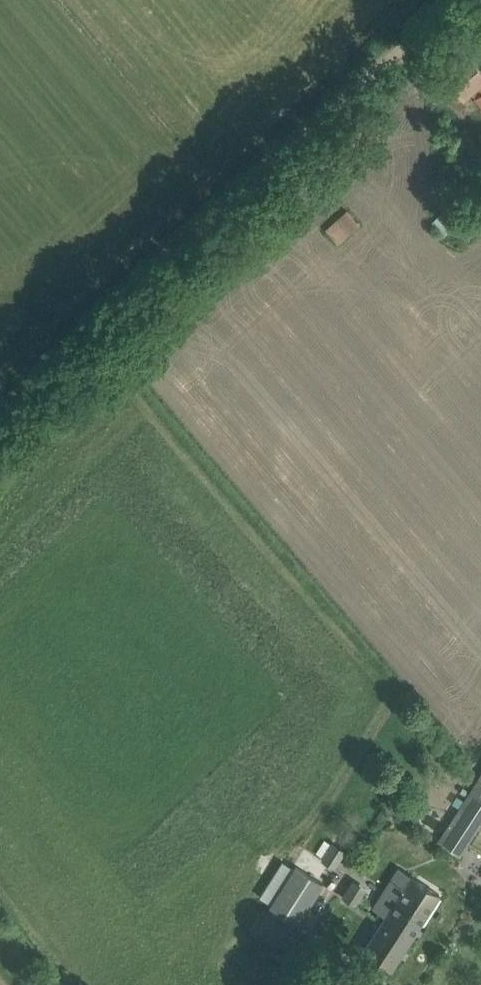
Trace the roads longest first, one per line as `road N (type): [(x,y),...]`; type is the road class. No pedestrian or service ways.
road 1 (track): [(0,409),(361,72)]

